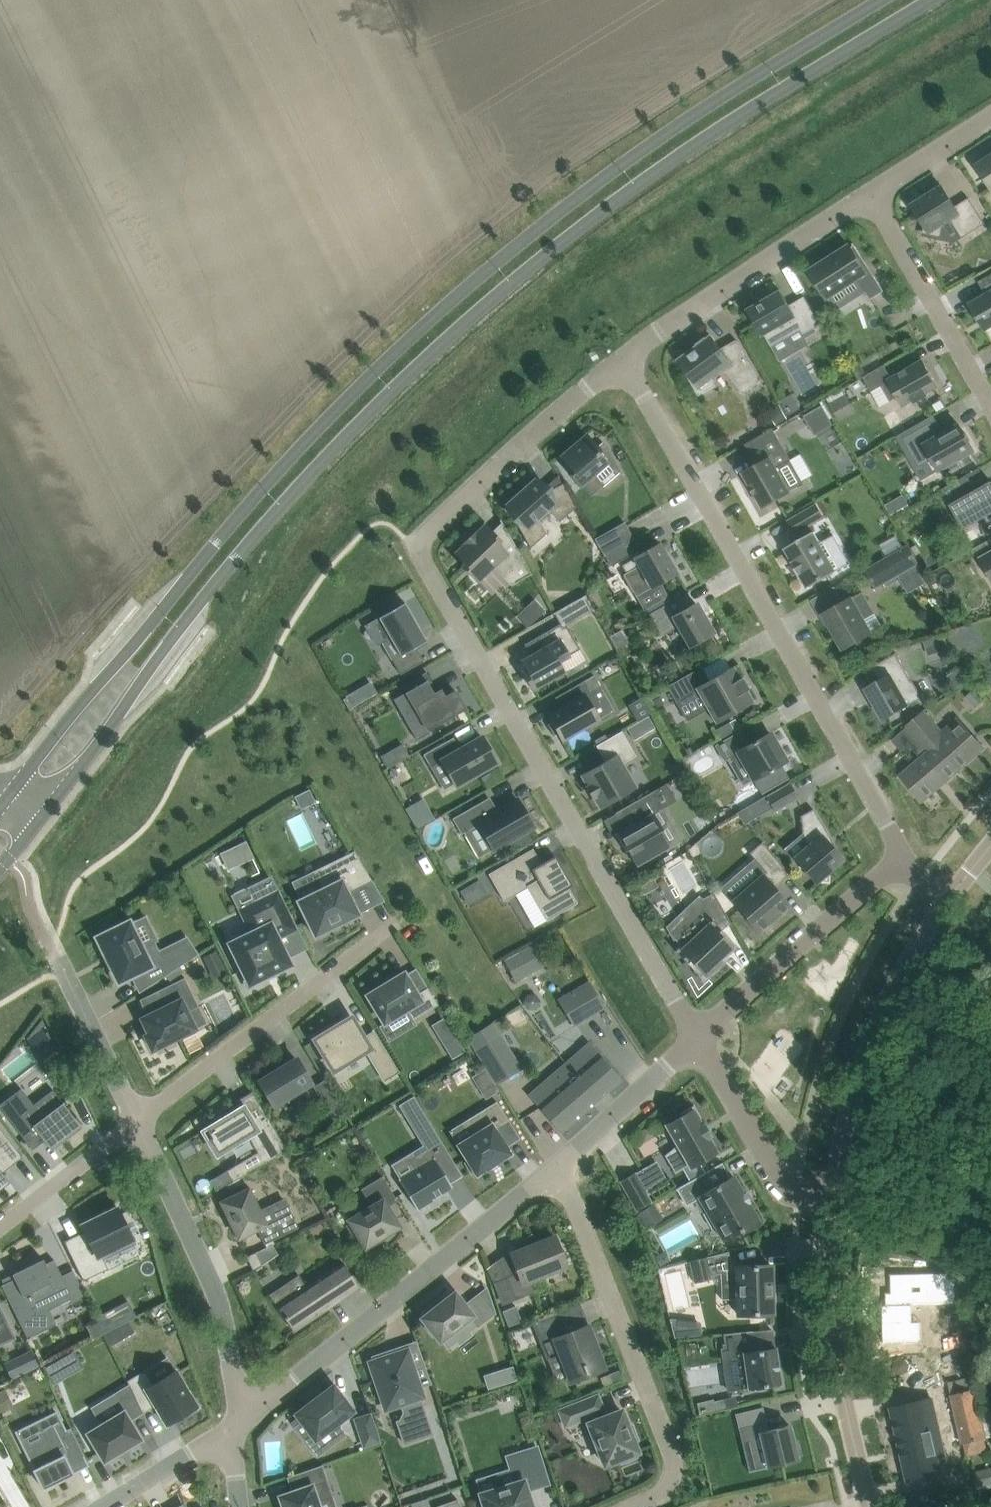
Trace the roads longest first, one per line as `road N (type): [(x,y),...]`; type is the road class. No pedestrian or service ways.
road 1 (tertiary): [(33,826),(237,560),(444,341),(560,242),(802,76),(932,0)]
road 2 (tertiary): [(887,0),(673,130),(427,322),(316,431),(3,804)]
road 3 (residential): [(697,1036),(414,544),(621,360)]
road 4 (residential): [(909,860),(621,360)]
road 5 (residential): [(244,1419),(557,1169)]
road 6 (residential): [(629,1506),(659,1493),(675,1478),(676,1459),(557,1169)]
road 7 (residential): [(138,1121),(396,922)]
road 8 (unclassified): [(952,897),(901,973),(862,1064),(833,1196)]
road 9 (residential): [(244,1419),(221,1304),(138,1121)]
road 10 (unclassified): [(833,1196),(837,1363),(870,1506)]
road 11 (residential): [(621,360),(868,195)]
road 12 (residential): [(697,1036),(909,860)]
road 13 (residential): [(990,407),(868,195)]
road 14 (residential): [(833,1196),(786,1188),(697,1036)]
road 15 (residential): [(557,1169),(697,1036)]
road 16 (residential): [(138,1121),(61,963)]
road 17 (residential): [(0,1226),(138,1121)]
road 18 (residential): [(103,1506),(231,1428)]
road 19 (residential): [(868,195),(990,118)]

